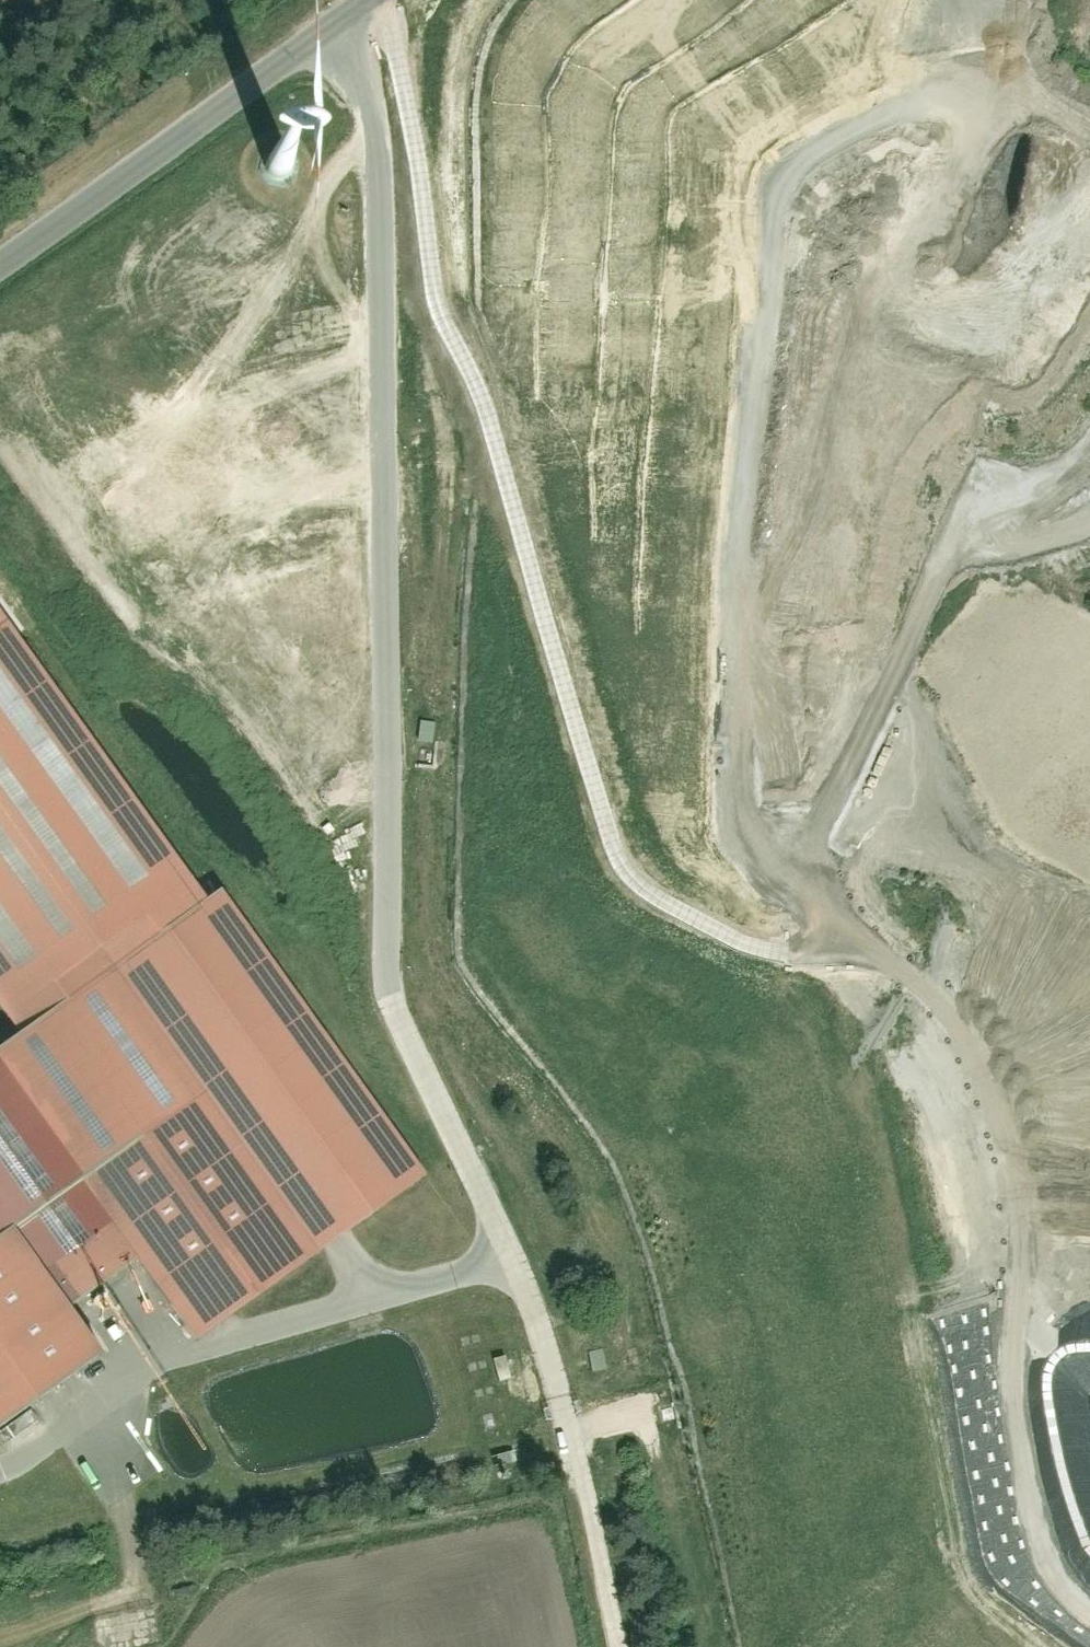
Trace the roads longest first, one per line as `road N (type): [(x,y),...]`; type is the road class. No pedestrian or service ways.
road 1 (track): [(503,1253),(554,1356),(613,1646)]
road 2 (track): [(114,1414),(138,1603),(58,1625),(31,1646)]

